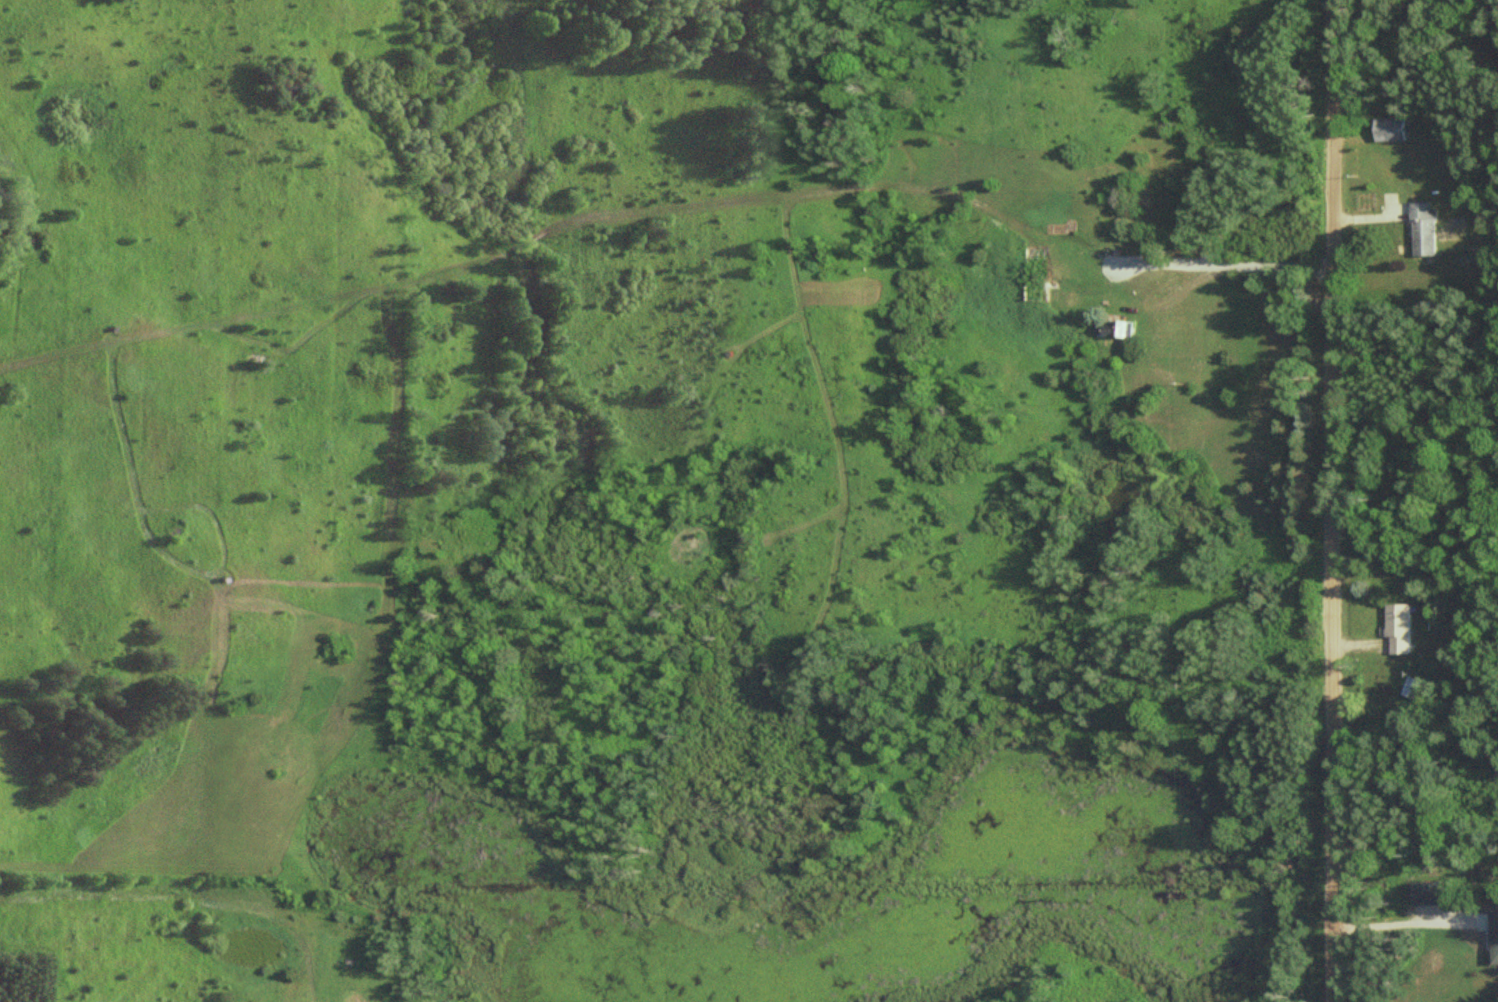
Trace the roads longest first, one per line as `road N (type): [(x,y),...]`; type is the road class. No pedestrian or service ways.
road 1 (residential): [(1332,1001),(1333,0)]

